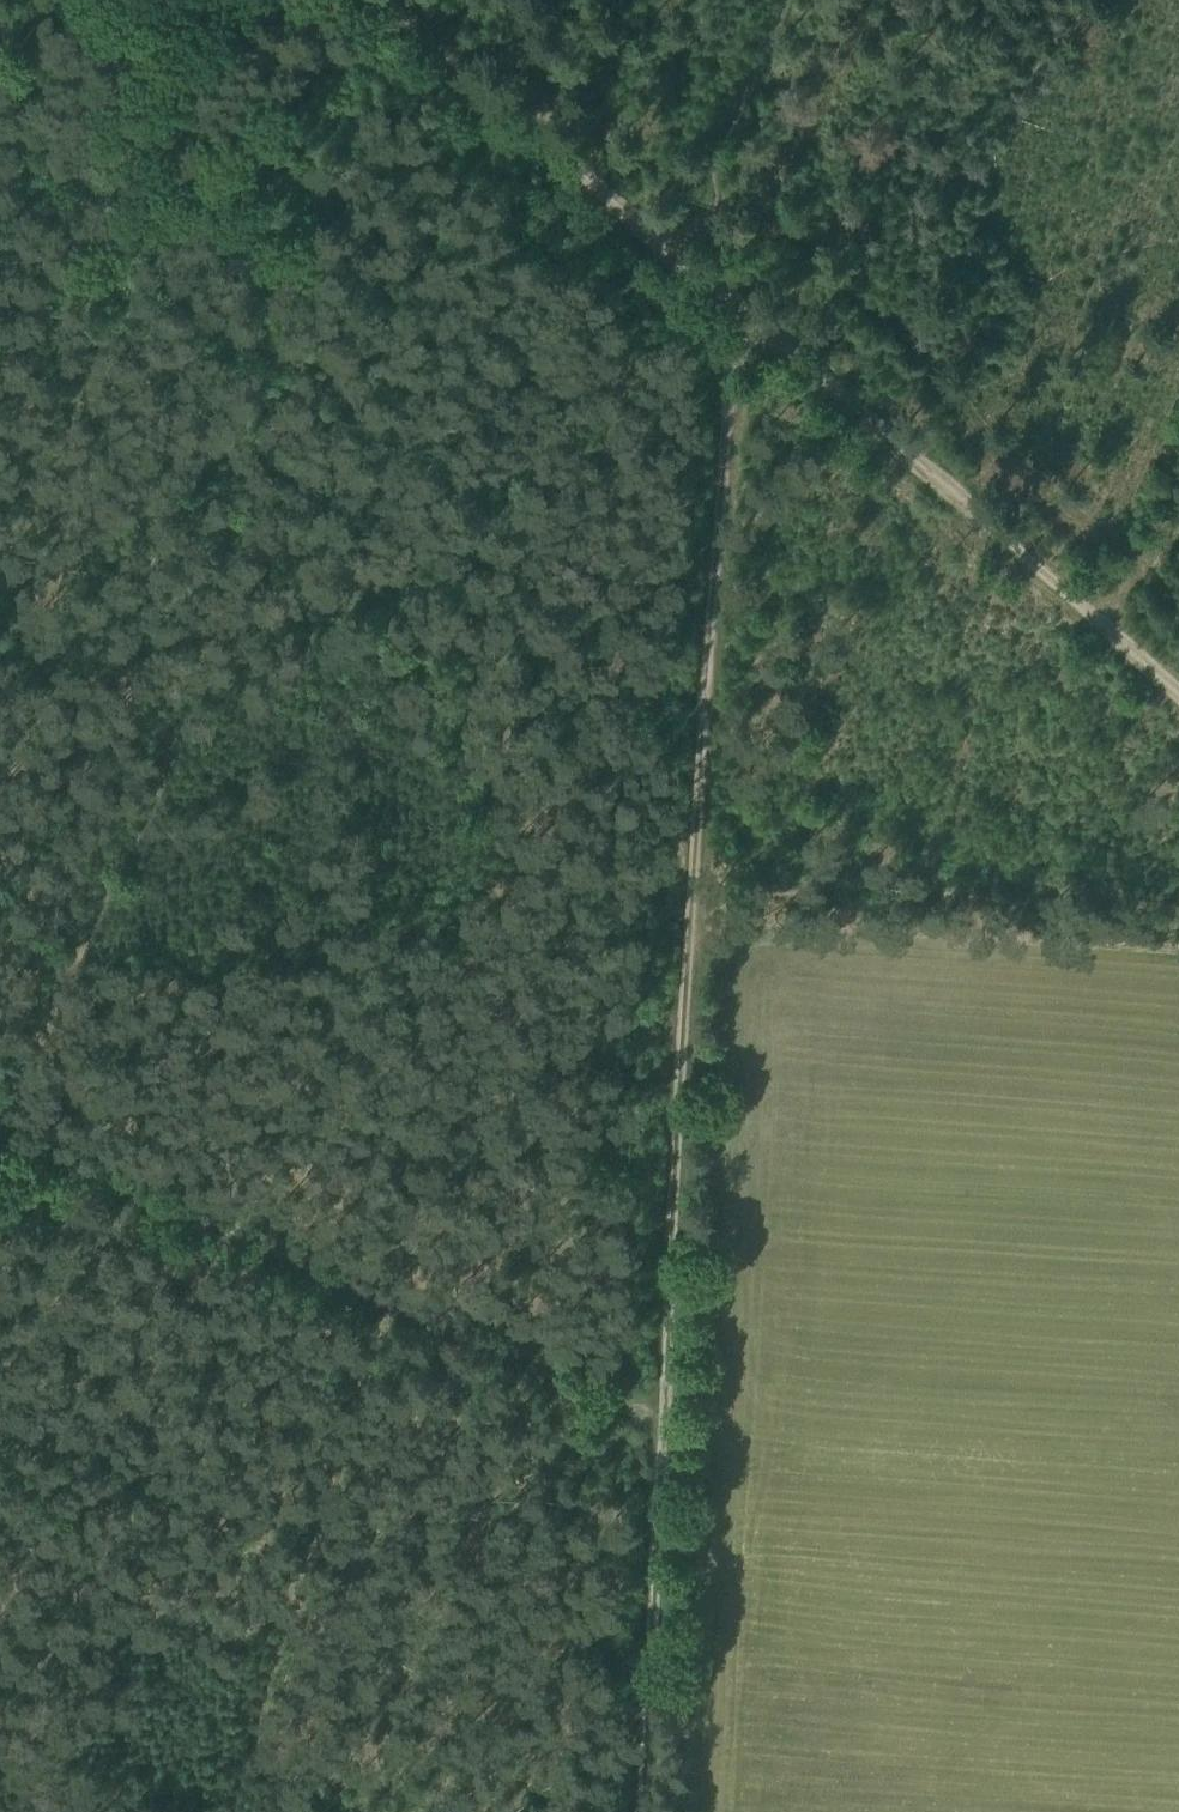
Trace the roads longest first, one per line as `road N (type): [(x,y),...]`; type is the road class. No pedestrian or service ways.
road 1 (track): [(376,1312),(659,1434),(689,918)]
road 2 (track): [(0,1113),(187,702),(0,405)]
road 3 (track): [(1178,710),(727,329)]
road 4 (track): [(689,918),(727,329)]
road 5 (track): [(0,360),(210,200),(395,18)]
road 6 (track): [(0,1143),(376,1312)]
road 7 (track): [(659,1434),(637,1811)]
road 8 (track): [(667,277),(395,18)]
road 9 (track): [(667,277),(790,0)]

